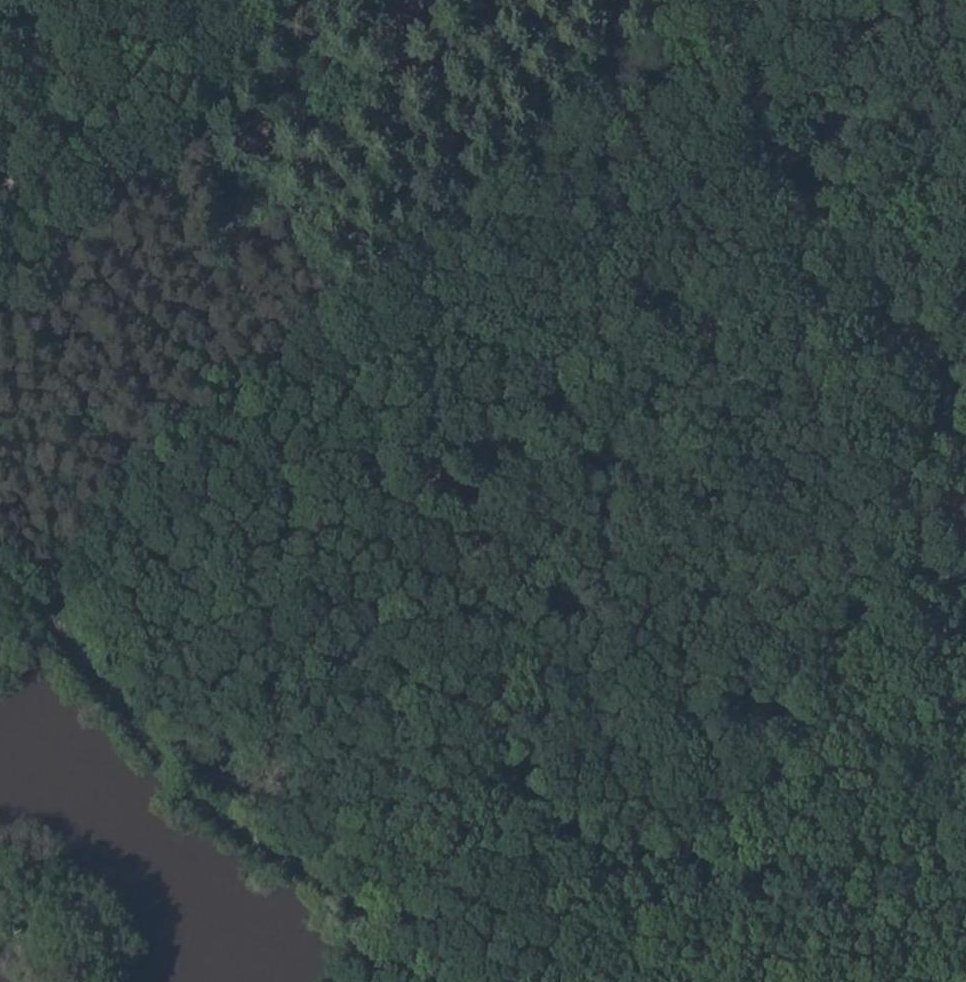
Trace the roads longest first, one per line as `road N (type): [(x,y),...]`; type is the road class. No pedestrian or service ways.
road 1 (track): [(0,605),(695,0)]

